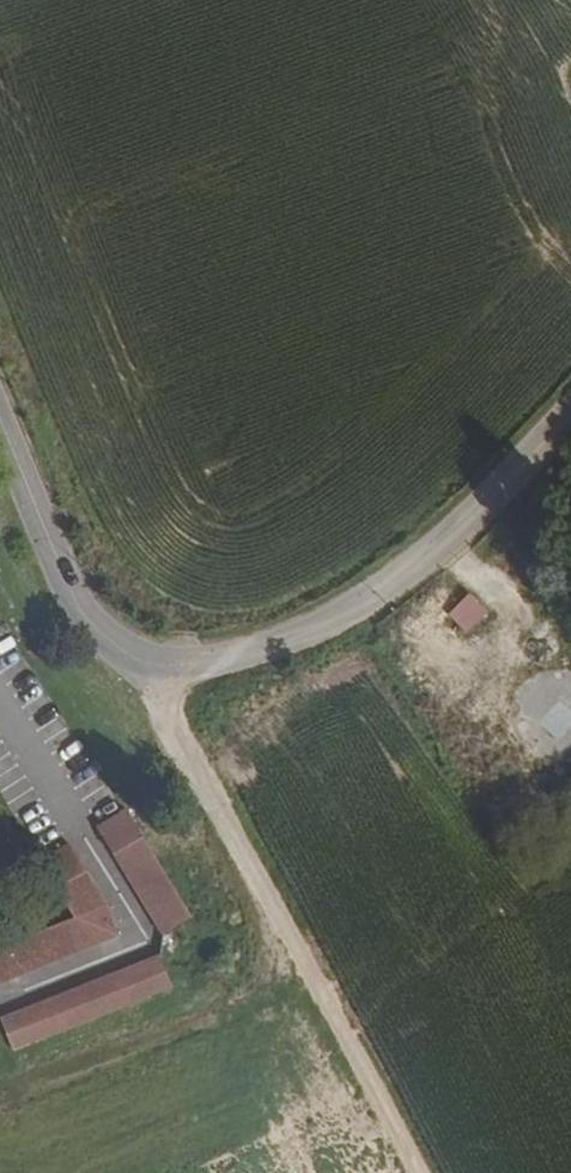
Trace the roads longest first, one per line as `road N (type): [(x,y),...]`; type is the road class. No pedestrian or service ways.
road 1 (track): [(116,646),(410,1172)]
road 2 (unclassified): [(91,624),(150,665),(250,658),(307,638),(417,569),(570,419)]
road 3 (residential): [(0,441),(49,557),(91,624)]

